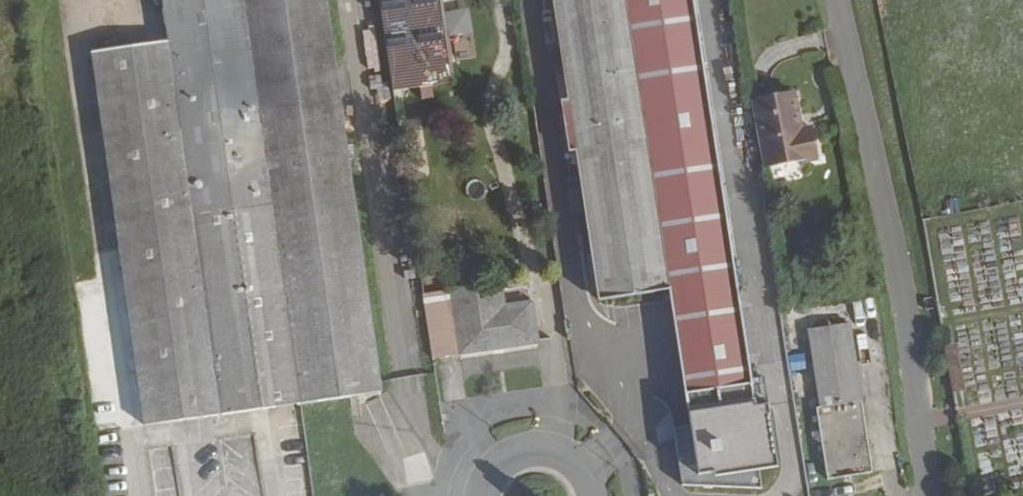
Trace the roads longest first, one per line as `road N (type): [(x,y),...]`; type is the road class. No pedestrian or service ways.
road 1 (unclassified): [(841,0),(911,327),(931,495)]
road 2 (residential): [(593,495),(576,461),(542,446),(506,455),(481,495)]

